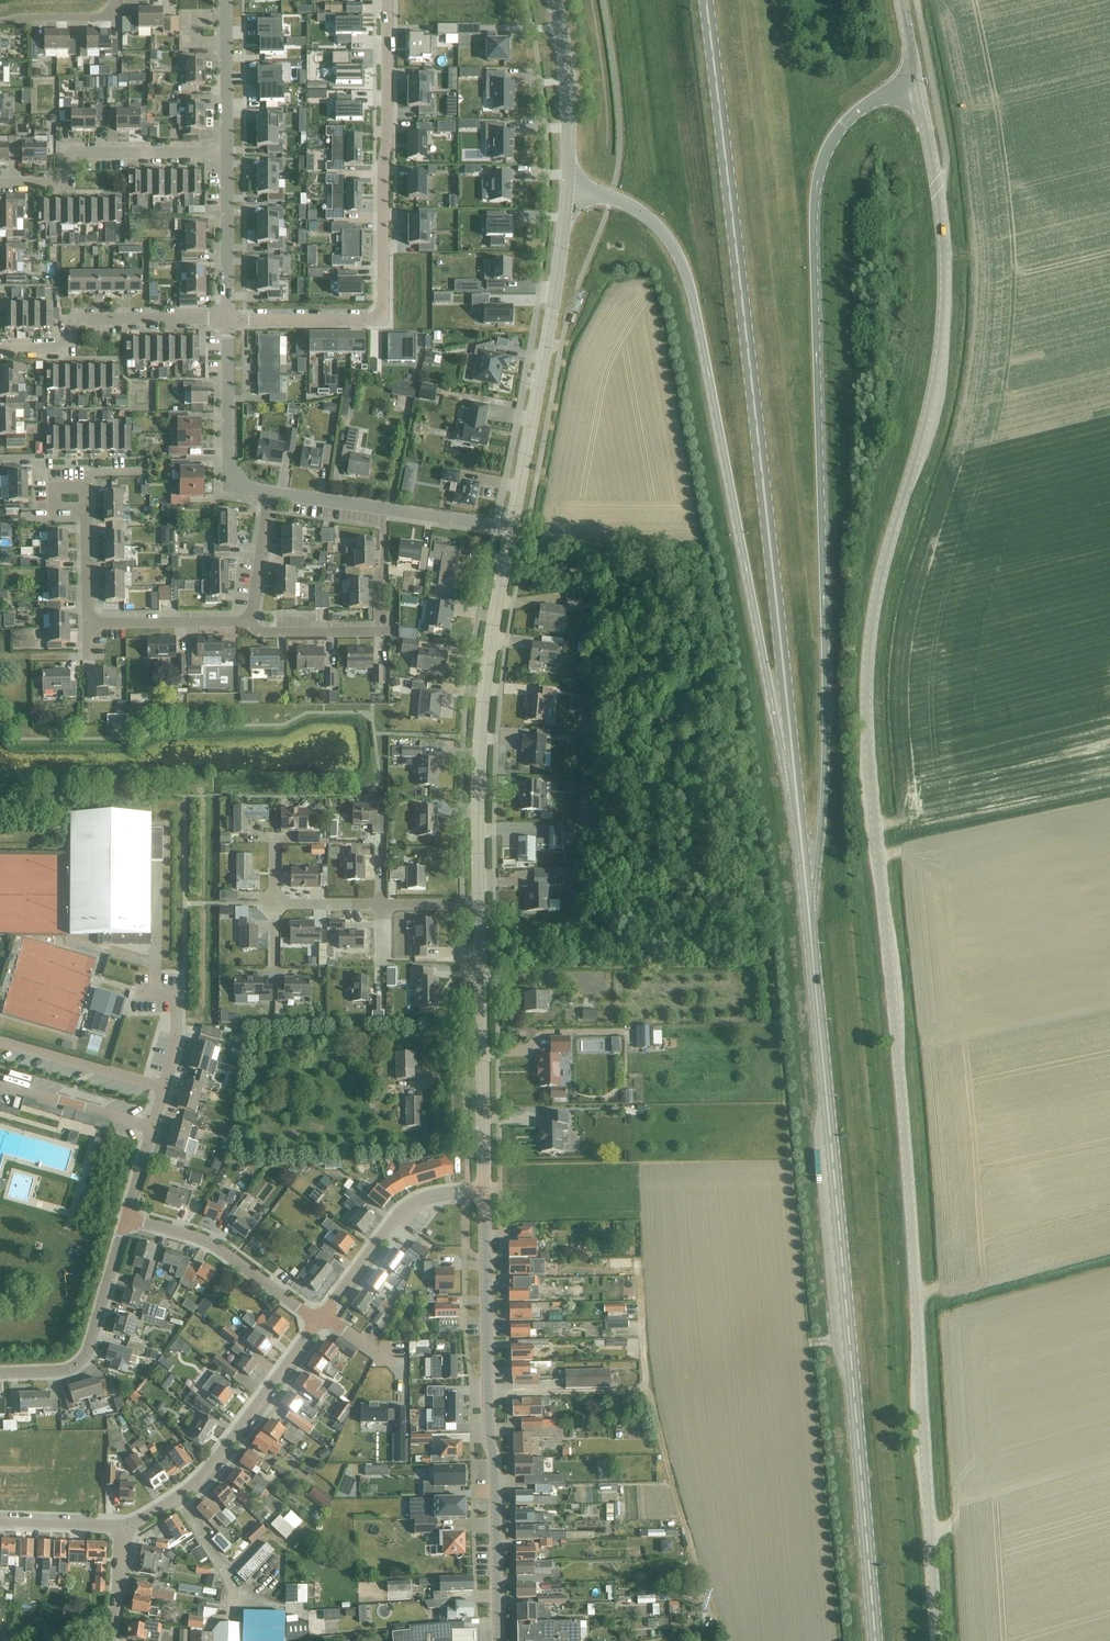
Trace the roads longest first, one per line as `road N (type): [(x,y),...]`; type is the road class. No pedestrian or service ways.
road 1 (tertiary): [(937,1640),(870,766),(877,602),(937,385),(944,329),(945,252),(917,87)]
road 2 (secondary): [(808,912),(831,685),(816,191),(833,141),(861,108),(917,87)]
road 3 (tertiary): [(706,0),(796,792)]
road 4 (secondary): [(808,912),(875,1640)]
road 5 (track): [(519,570),(611,564),(624,574),(644,618),(696,683),(714,743),(729,874),(714,906),(575,945),(496,950)]
road 6 (secondary): [(568,193),(635,210),(670,238),(684,267),(782,757),(796,792)]
road 7 (residential): [(388,0),(383,307),(365,319),(229,320)]
road 8 (tertiary): [(499,1640),(484,1189)]
road 9 (tertiary): [(480,905),(485,693),(512,526)]
road 10 (tertiary): [(512,526),(568,193)]
road 11 (track): [(647,622),(643,684),(617,738),(632,929)]
road 12 (residential): [(125,1527),(201,1479),(317,1322)]
road 13 (tertiary): [(484,1189),(480,905)]
road 14 (residential): [(128,1219),(176,1044),(178,1005),(162,993),(132,993)]
road 15 (residential): [(384,508),(378,633),(264,633),(250,621)]
road 16 (residential): [(0,350),(59,349),(67,318),(229,320)]
road 17 (residential): [(227,153),(81,152),(60,182),(0,184)]
road 18 (residential): [(0,1373),(80,1361),(128,1219)]
road 19 (residential): [(317,1322),(399,1210),(423,1197),(484,1189)]
road 20 (residential): [(317,1322),(221,1249),(128,1219)]
road 21 (residential): [(269,492),(237,477),(227,455),(229,320)]
road 22 (tertiary): [(568,193),(568,111),(554,0)]
road 23 (residential): [(229,320),(227,153)]
road 24 (residential): [(250,621),(89,624)]
road 25 (residential): [(227,153),(226,0)]
road 26 (residential): [(250,621),(269,492)]
road 27 (residential): [(512,526),(384,508)]
road 28 (residential): [(125,1527),(0,1522)]
road 29 (residential): [(0,21),(106,17),(114,0)]
road 30 (secondary): [(796,792),(808,912)]

